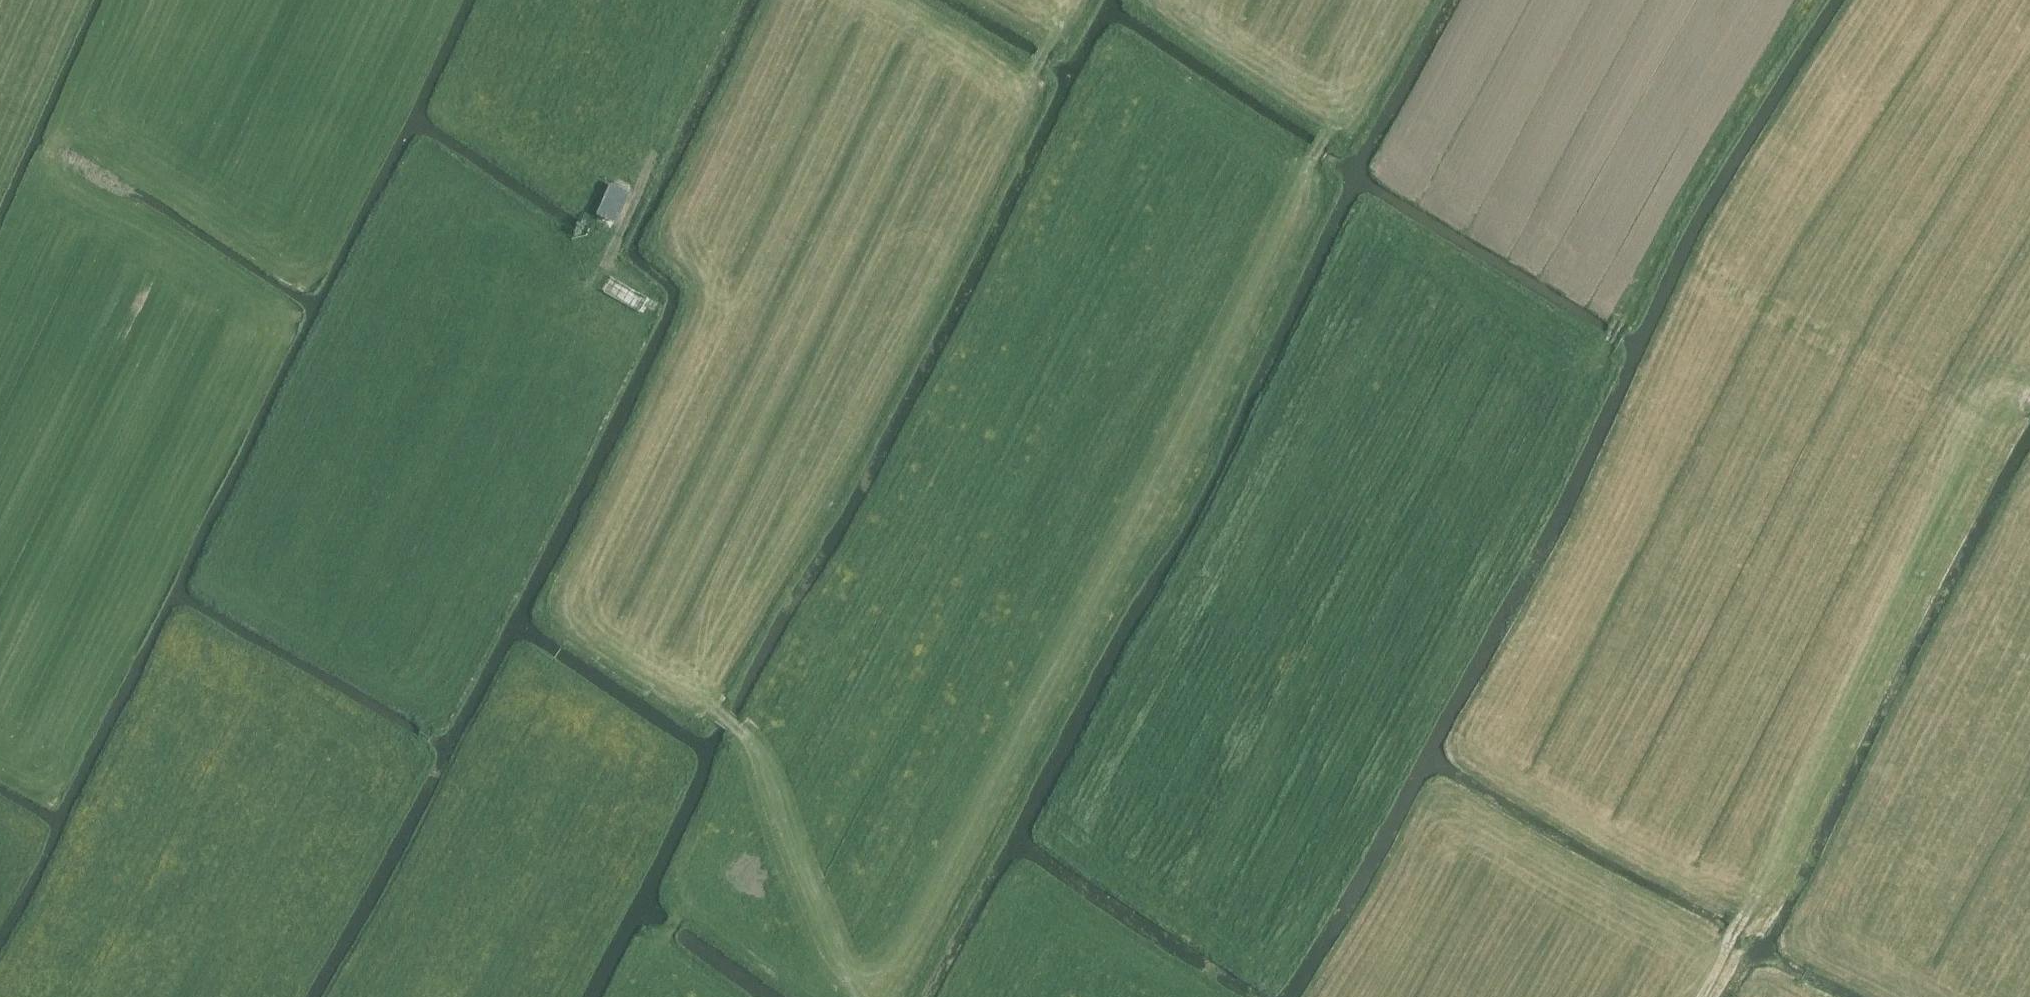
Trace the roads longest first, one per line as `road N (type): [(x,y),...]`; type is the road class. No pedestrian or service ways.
road 1 (track): [(1698,996),(1744,917),(1942,505)]
road 2 (track): [(2029,391),(2017,387),(1942,505)]

